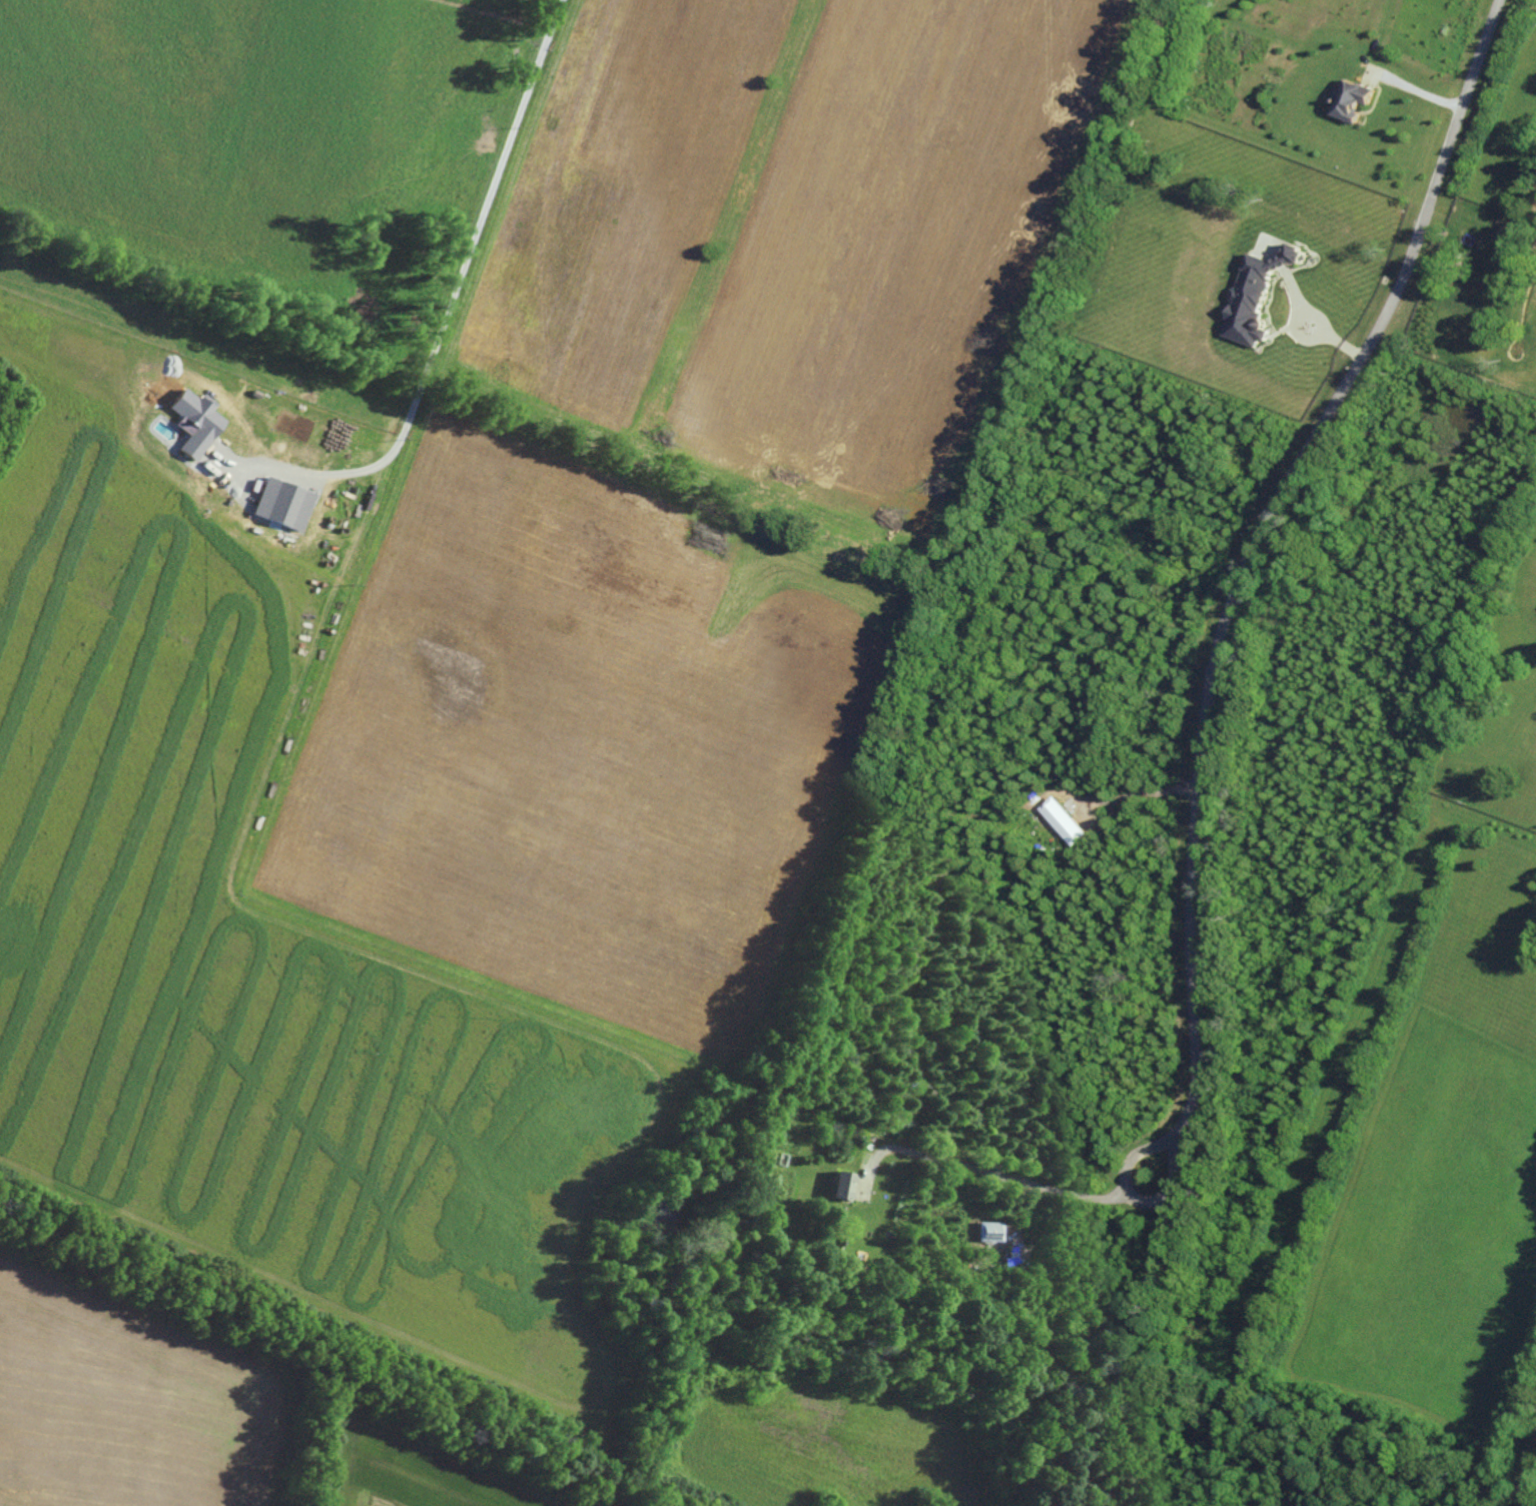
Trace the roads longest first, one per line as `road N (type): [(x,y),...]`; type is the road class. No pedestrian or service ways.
road 1 (residential): [(1498,0),(1393,301),(1270,509),(1214,645),(1190,896),(1193,1080),(1172,1139)]
road 2 (residential): [(1172,1139),(1174,1170),(1163,1201),(1135,1200),(1125,1191),(1126,1163),(1172,1139)]

